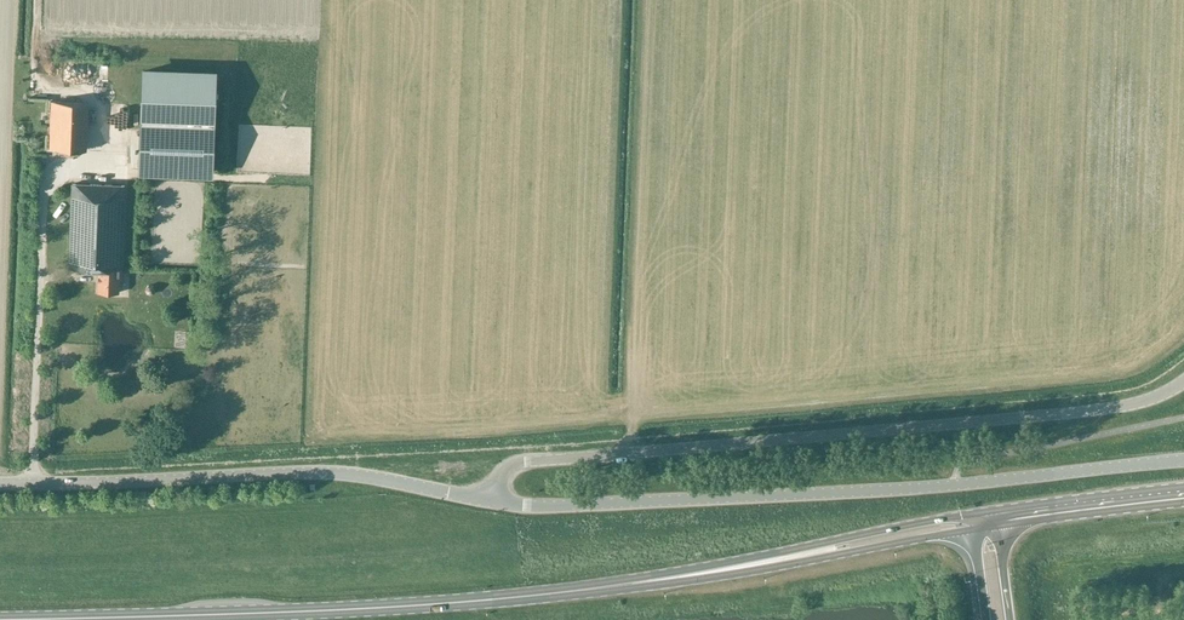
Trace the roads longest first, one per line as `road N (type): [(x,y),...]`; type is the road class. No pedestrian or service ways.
road 1 (primary): [(0,619),(484,600),(658,579),(971,522)]
road 2 (unclassified): [(490,501),(499,476),(528,460),(1122,407),(1183,382)]
road 3 (unclassified): [(490,501),(545,505),(899,490),(1183,463)]
road 4 (unclassified): [(0,484),(329,473),(490,501)]
road 5 (primary): [(996,518),(1183,495)]

